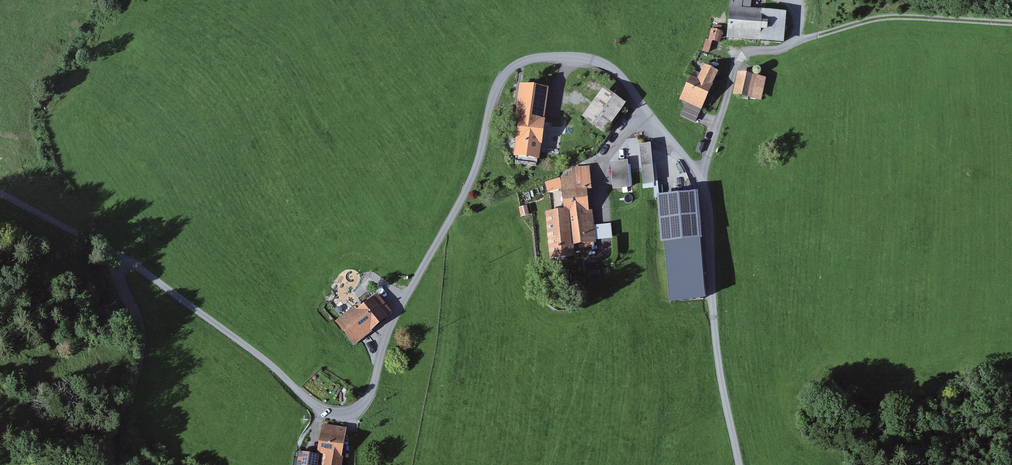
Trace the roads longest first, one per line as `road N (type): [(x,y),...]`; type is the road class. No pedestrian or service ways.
road 1 (track): [(701,178),(603,63),(518,62),(495,87),(475,175),(387,335),(371,395),(340,416),(314,407),(104,245)]
road 2 (unclassified): [(738,464),(716,352),(701,178)]
road 3 (track): [(739,51),(775,50),(900,16),(1011,20)]
road 4 (track): [(104,245),(139,325),(140,358),(109,442)]

